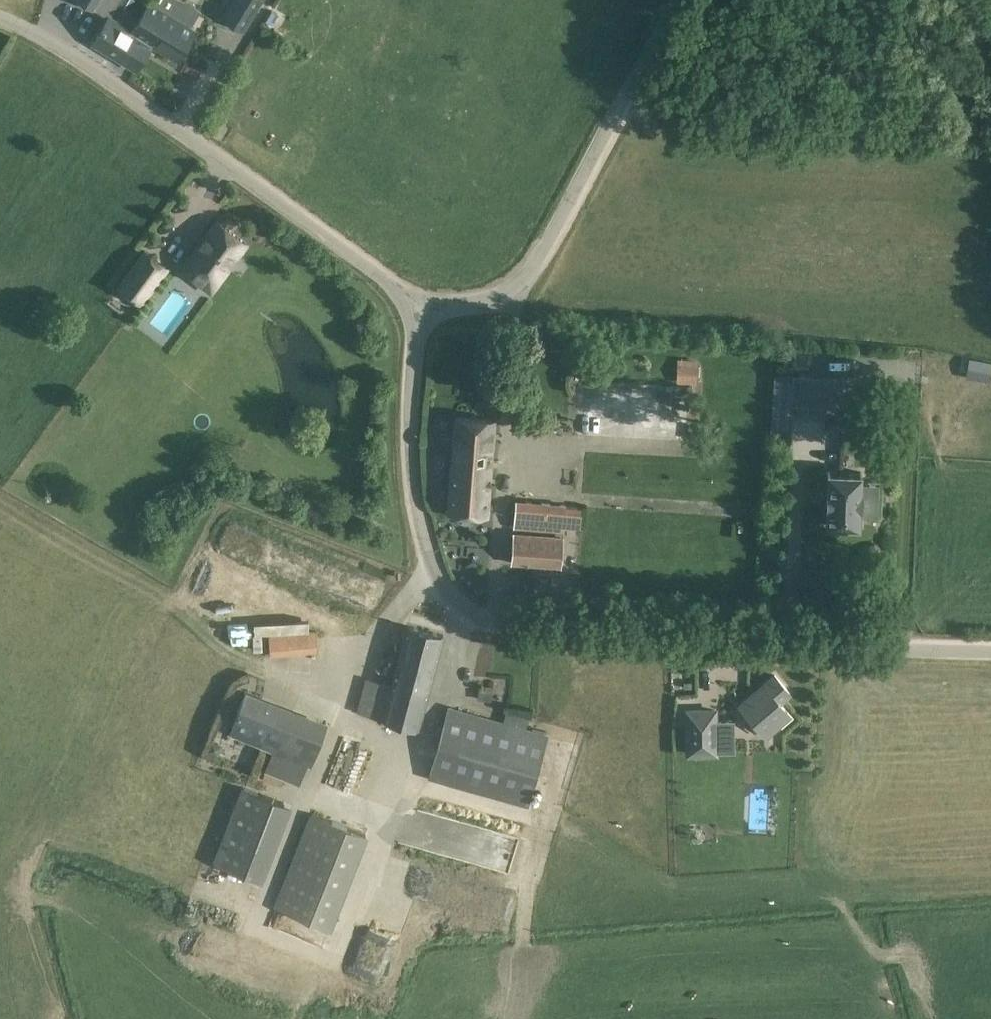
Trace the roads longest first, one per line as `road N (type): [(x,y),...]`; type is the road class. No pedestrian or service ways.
road 1 (unclassified): [(990,653),(563,640),(486,626),(464,610),(432,563),(418,500),(411,457),(418,307)]
road 2 (unclassified): [(418,307),(222,149),(0,5)]
road 3 (unclassified): [(418,307),(515,299),(537,285),(688,0)]

